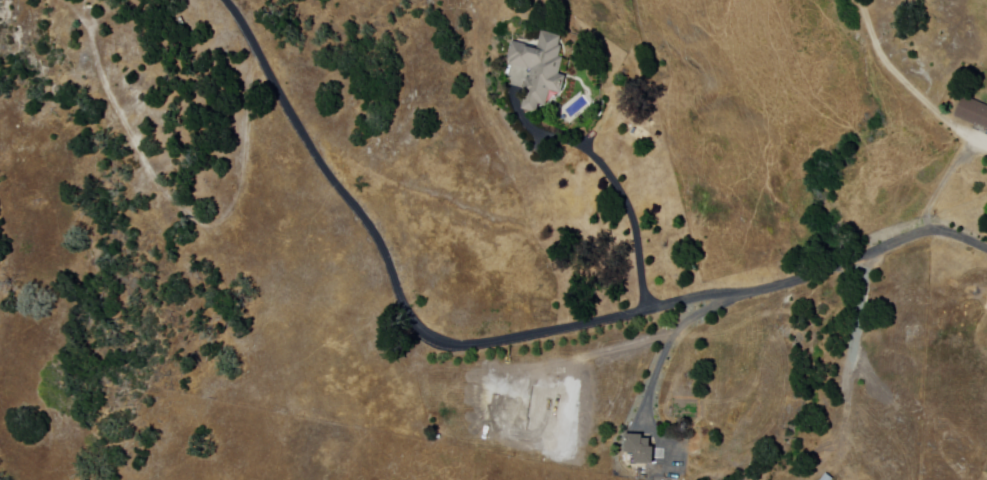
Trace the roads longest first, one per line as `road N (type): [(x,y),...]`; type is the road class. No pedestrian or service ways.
road 1 (residential): [(400,297),(414,328),(441,344),(477,345),(765,290),(932,230),(986,248)]

